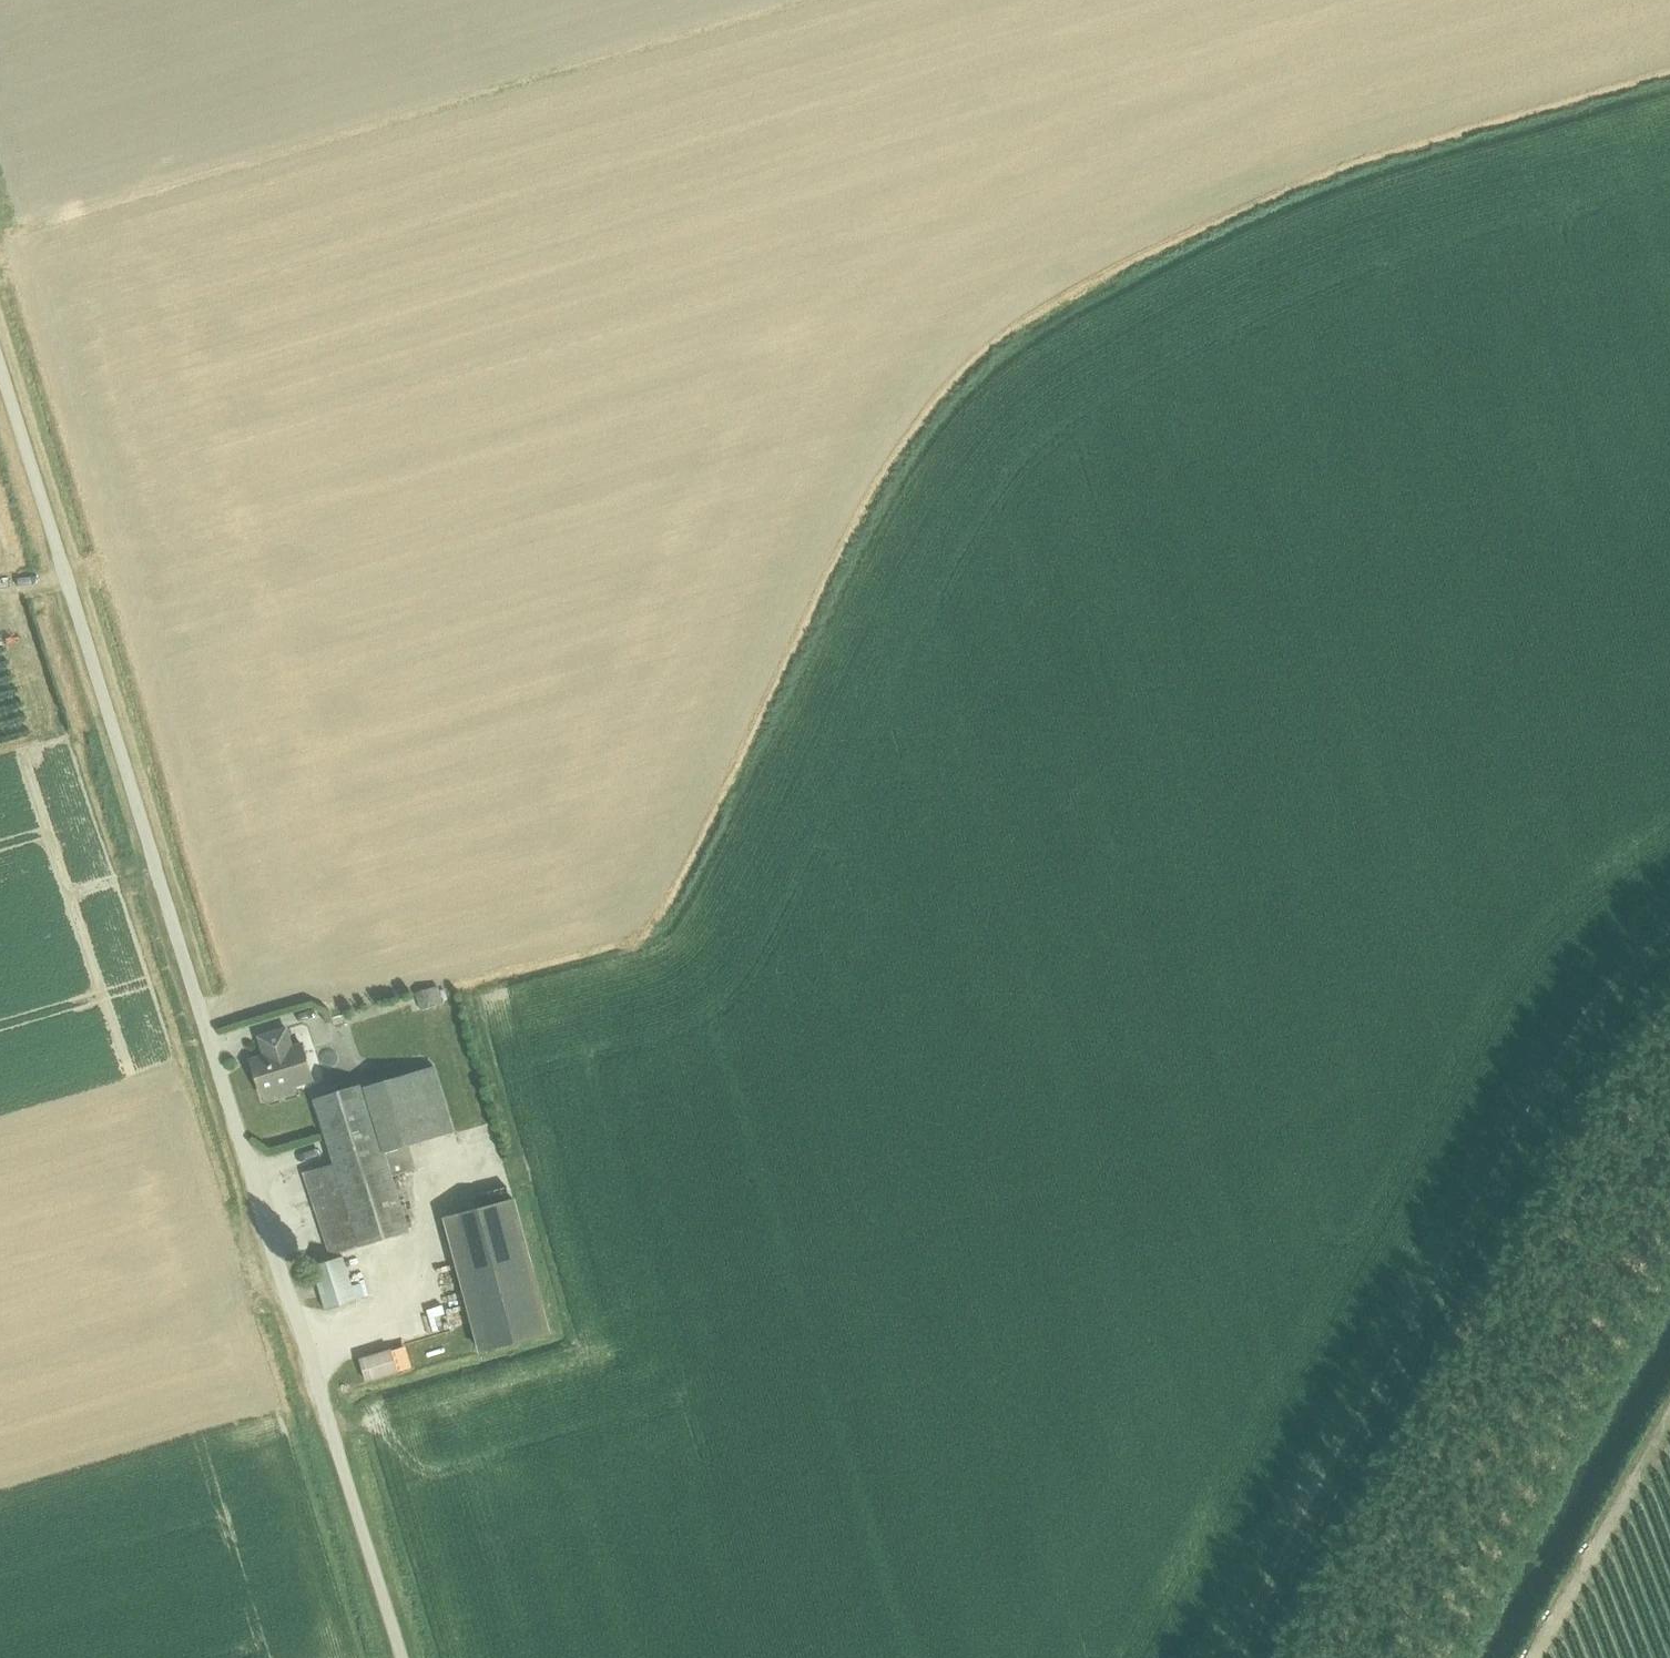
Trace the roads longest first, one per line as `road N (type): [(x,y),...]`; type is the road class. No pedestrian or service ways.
road 1 (unclassified): [(403,1657),(0,362)]

